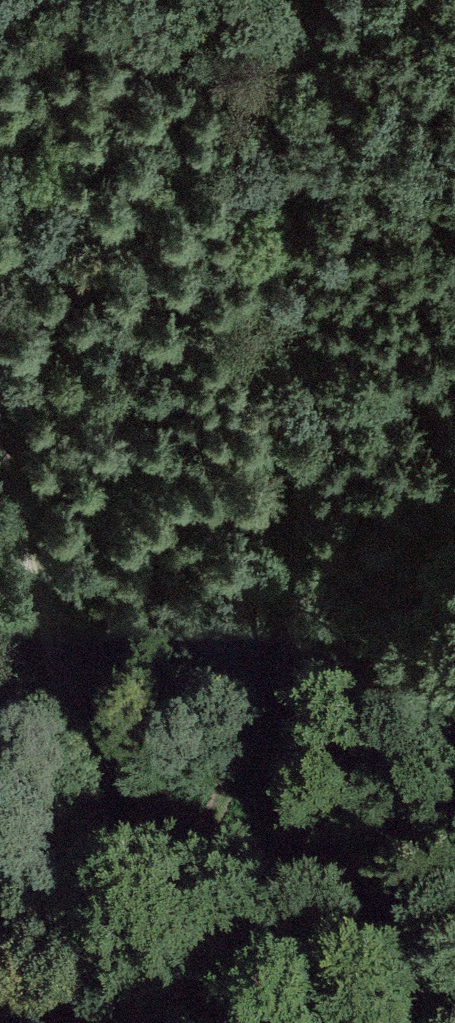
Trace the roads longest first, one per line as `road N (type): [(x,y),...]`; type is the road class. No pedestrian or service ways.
road 1 (track): [(324,0),(280,434),(271,665),(164,924),(138,956)]
road 2 (track): [(151,1022),(0,467)]
road 3 (track): [(95,1022),(42,950),(0,922)]

